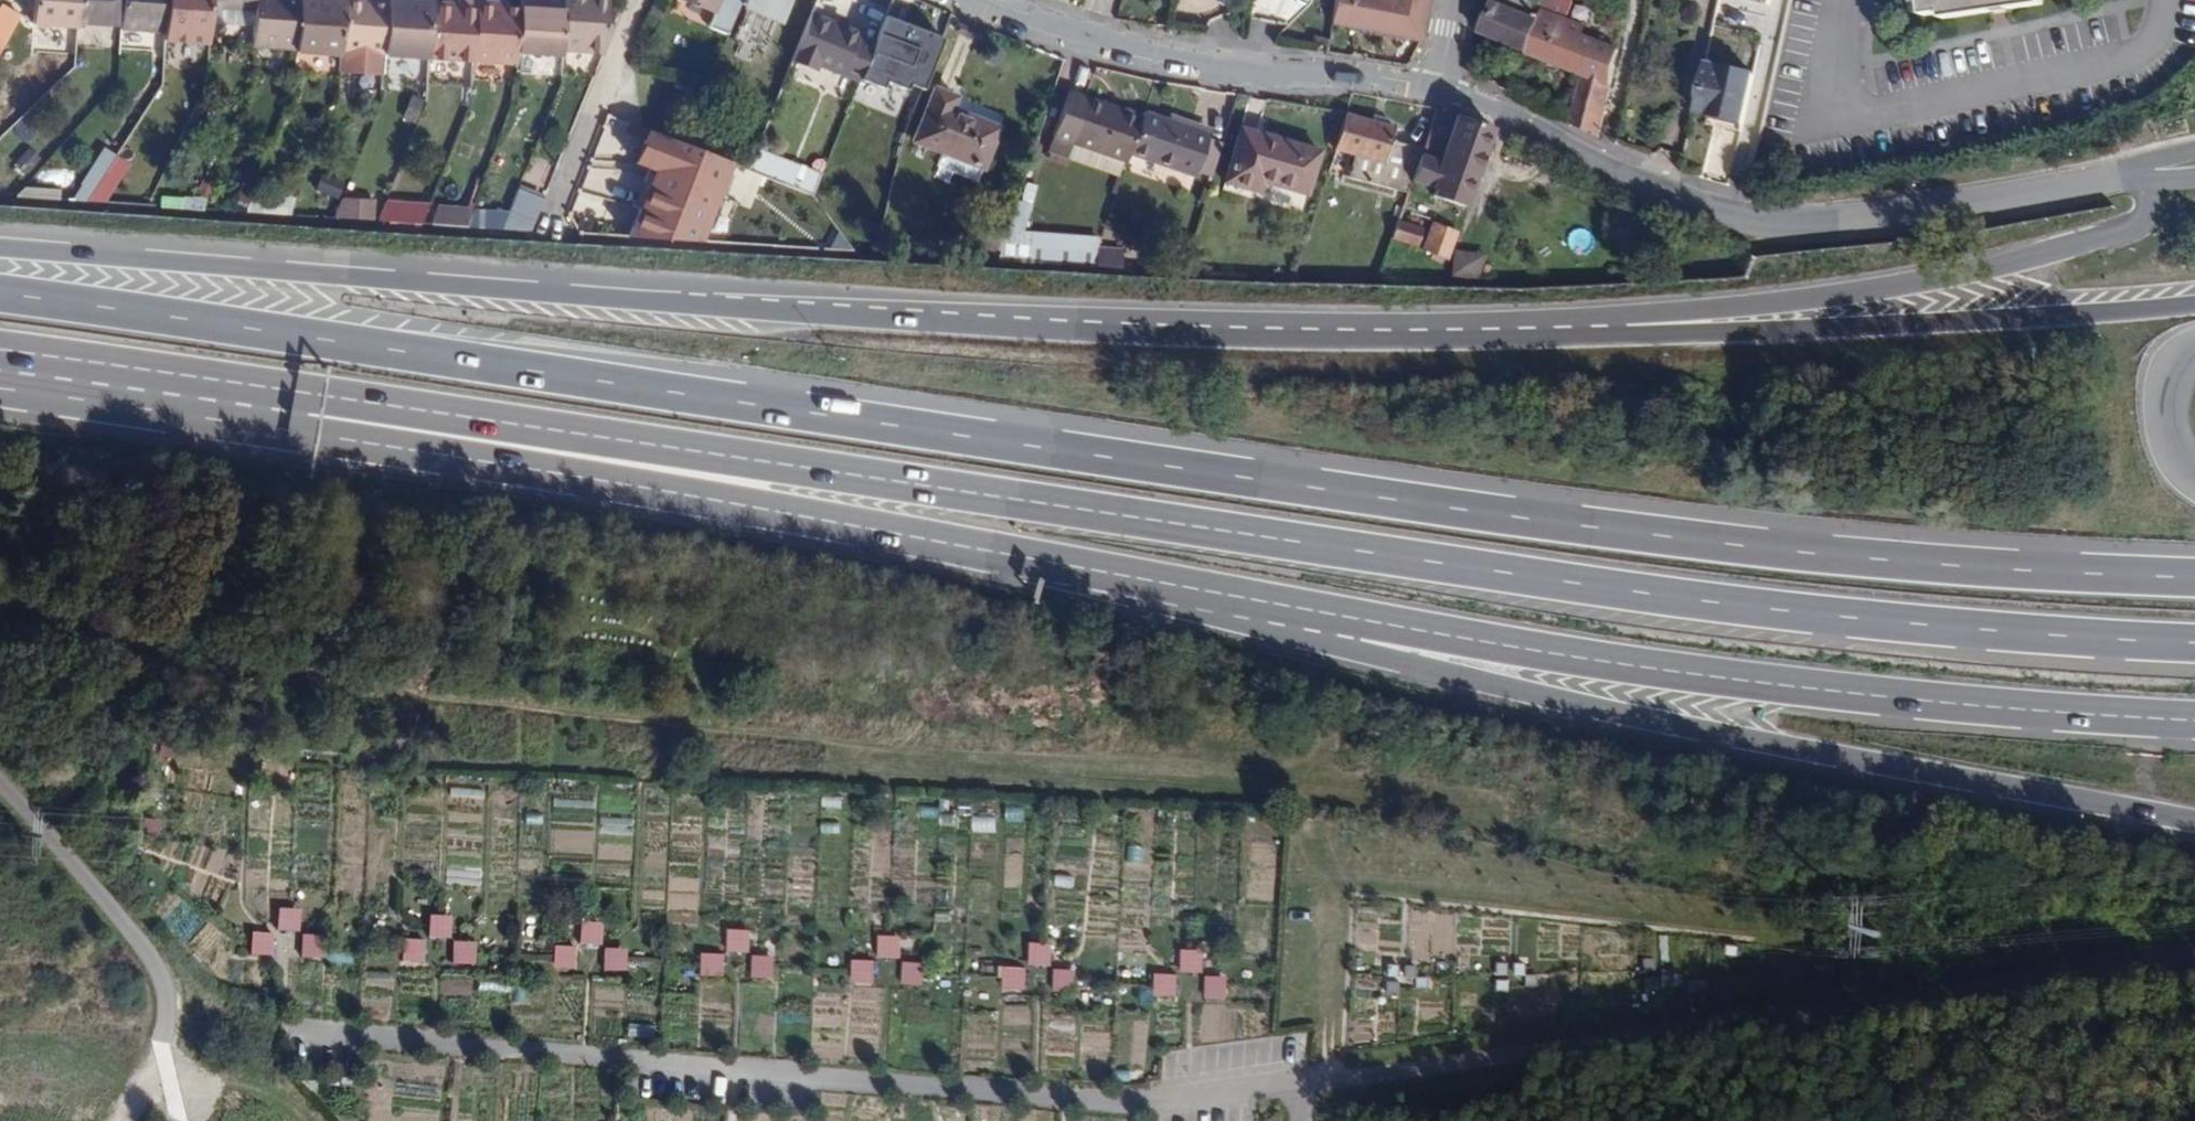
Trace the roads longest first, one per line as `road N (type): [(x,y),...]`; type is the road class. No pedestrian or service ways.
road 1 (trunk): [(2194,576),(1796,552),(0,298)]
road 2 (trunk): [(313,399),(1841,623),(2194,643)]
road 3 (trunk): [(1395,340),(408,281),(0,247)]
road 4 (unclassified): [(393,683),(455,699),(910,753),(1083,751),(1324,798),(1321,1082)]
road 5 (trunk): [(313,399),(411,448),(1347,618)]
road 6 (unclassified): [(2194,941),(1321,1082)]
road 7 (trunk): [(1347,618),(1392,657),(1474,681),(1655,723),(2194,821)]
road 8 (trunk): [(1347,618),(1671,675),(2042,712),(2194,719)]
road 9 (trunk): [(2139,170),(2147,209),(2127,236),(2026,263),(1784,297),(1460,318),(1395,340)]
road 10 (trunk): [(2194,300),(1839,335),(1395,340)]
road 11 (tertiary): [(1443,87),(1663,199),(1769,223),(1849,222),(2139,170)]
road 12 (tertiary): [(987,0),(1071,31),(1229,66),(1443,87)]
road 13 (trunk): [(0,354),(313,399)]
road 14 (residential): [(556,222),(638,0)]
road 15 (secondary): [(2194,485),(2177,466),(2166,397),(2171,370),(2194,342)]

